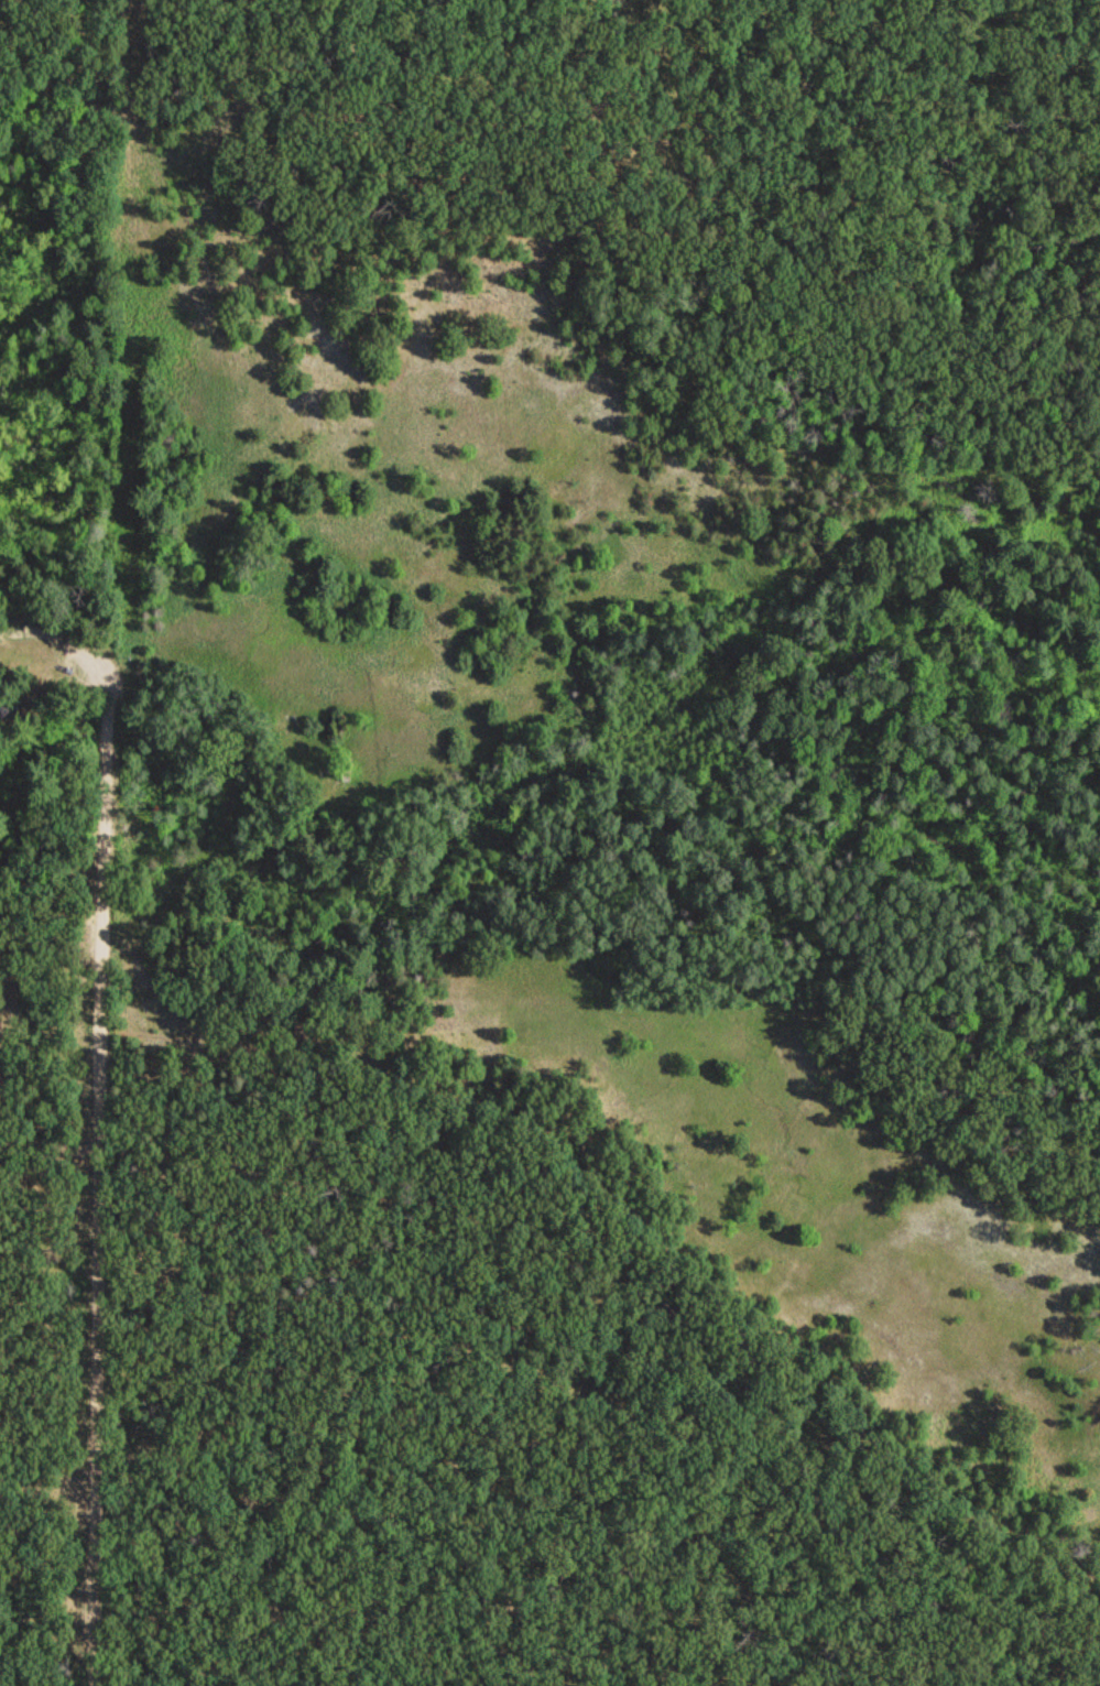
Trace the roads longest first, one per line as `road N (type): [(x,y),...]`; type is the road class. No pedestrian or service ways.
road 1 (residential): [(78,1685),(97,845)]

